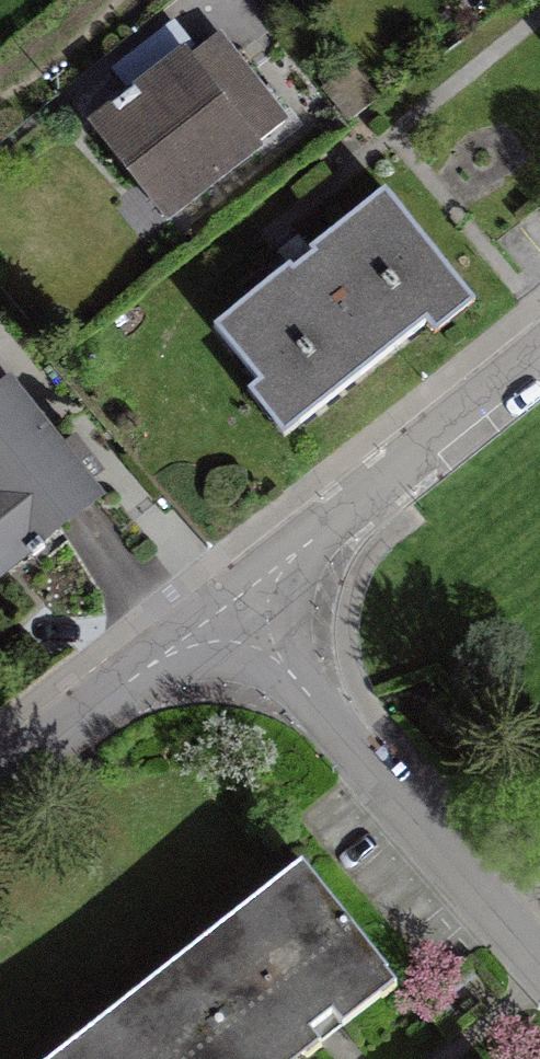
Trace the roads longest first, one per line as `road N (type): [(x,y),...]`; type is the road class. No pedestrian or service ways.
road 1 (tertiary): [(539,955),(229,605)]
road 2 (tertiary): [(539,359),(229,605)]
road 3 (tertiary): [(229,605),(0,780)]

